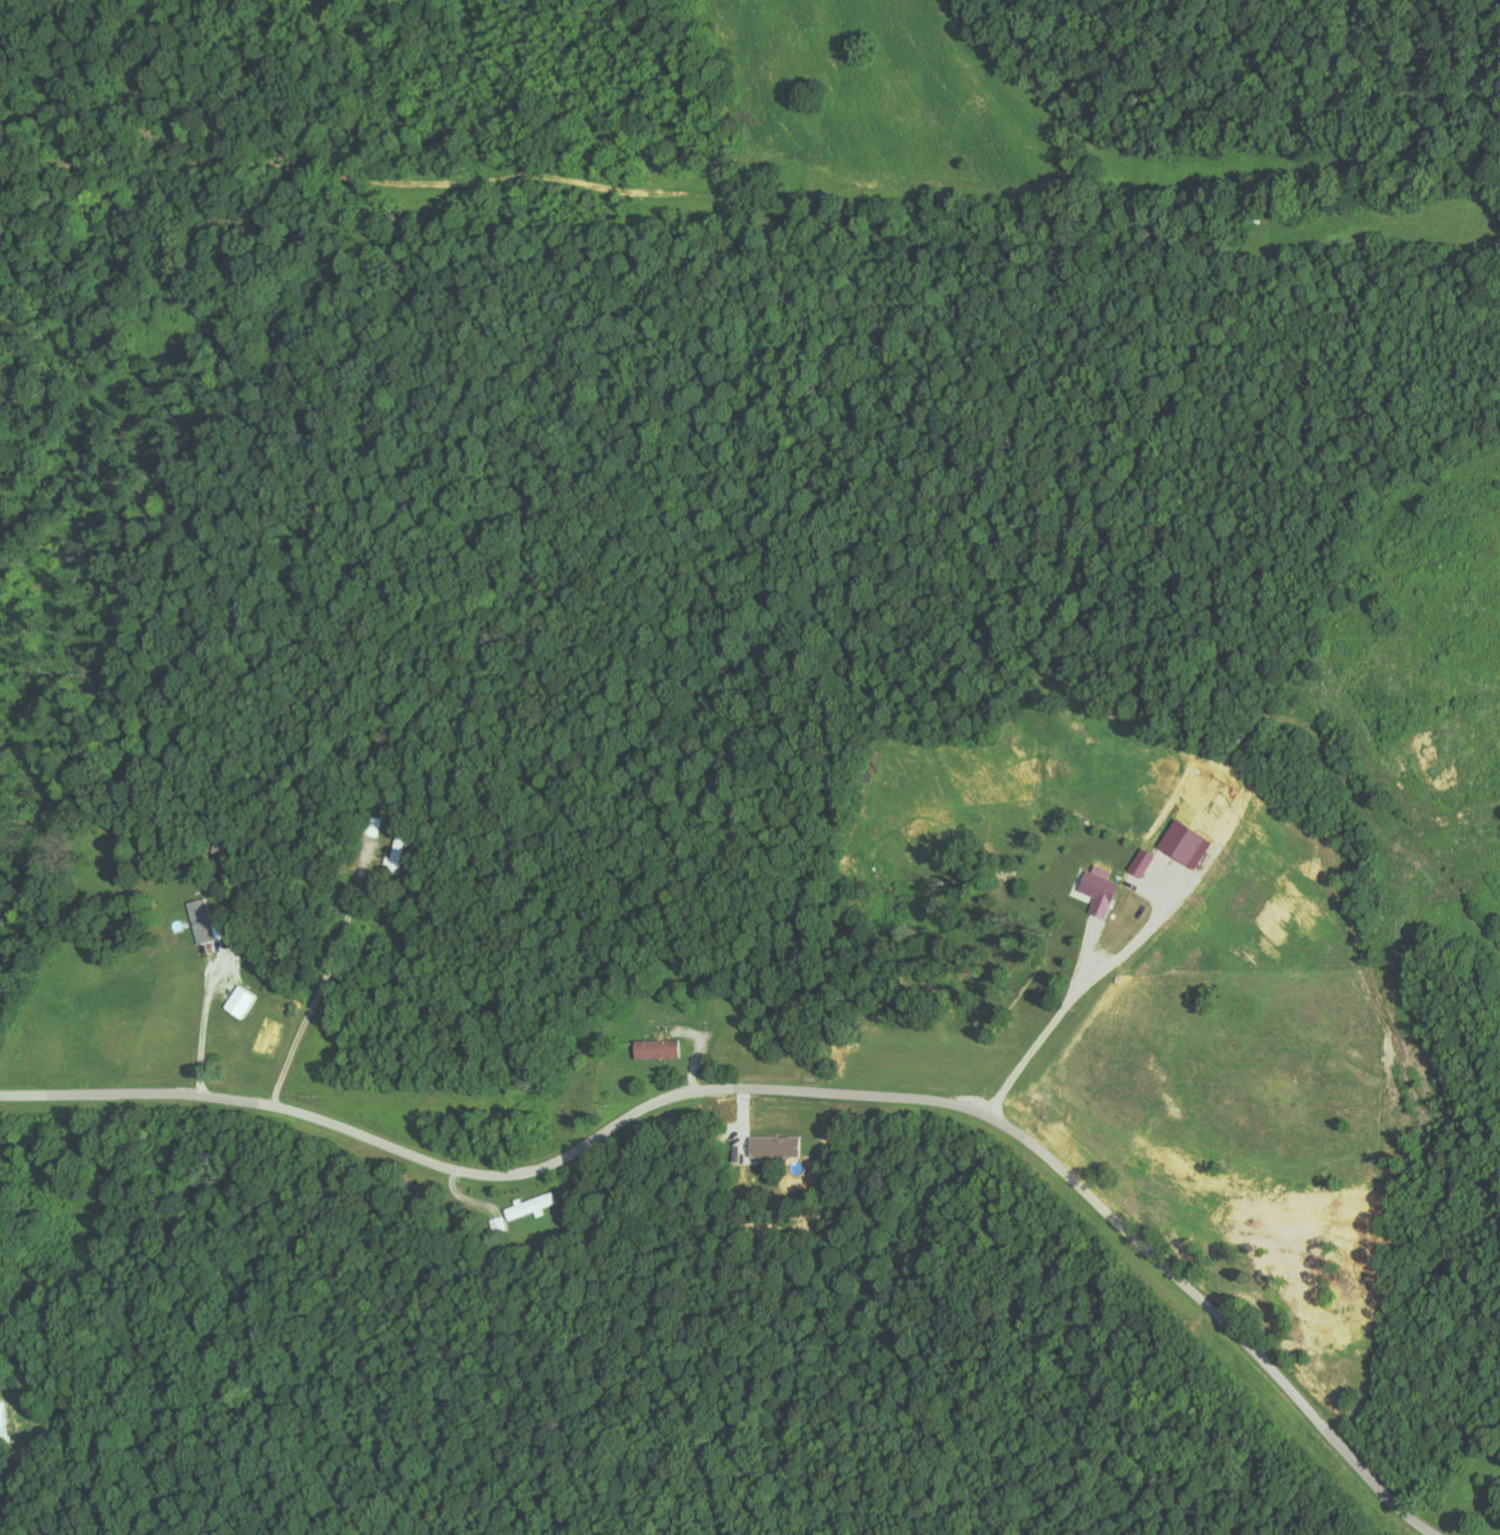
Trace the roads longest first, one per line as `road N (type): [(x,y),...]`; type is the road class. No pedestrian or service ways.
road 1 (residential): [(1443,1534),(1382,1488),(1250,1343),(1075,1179),(1031,1143),(960,1107),(713,1089),(660,1103),(562,1158),(510,1174),(454,1167),(321,1118),(234,1099),(0,1095)]

